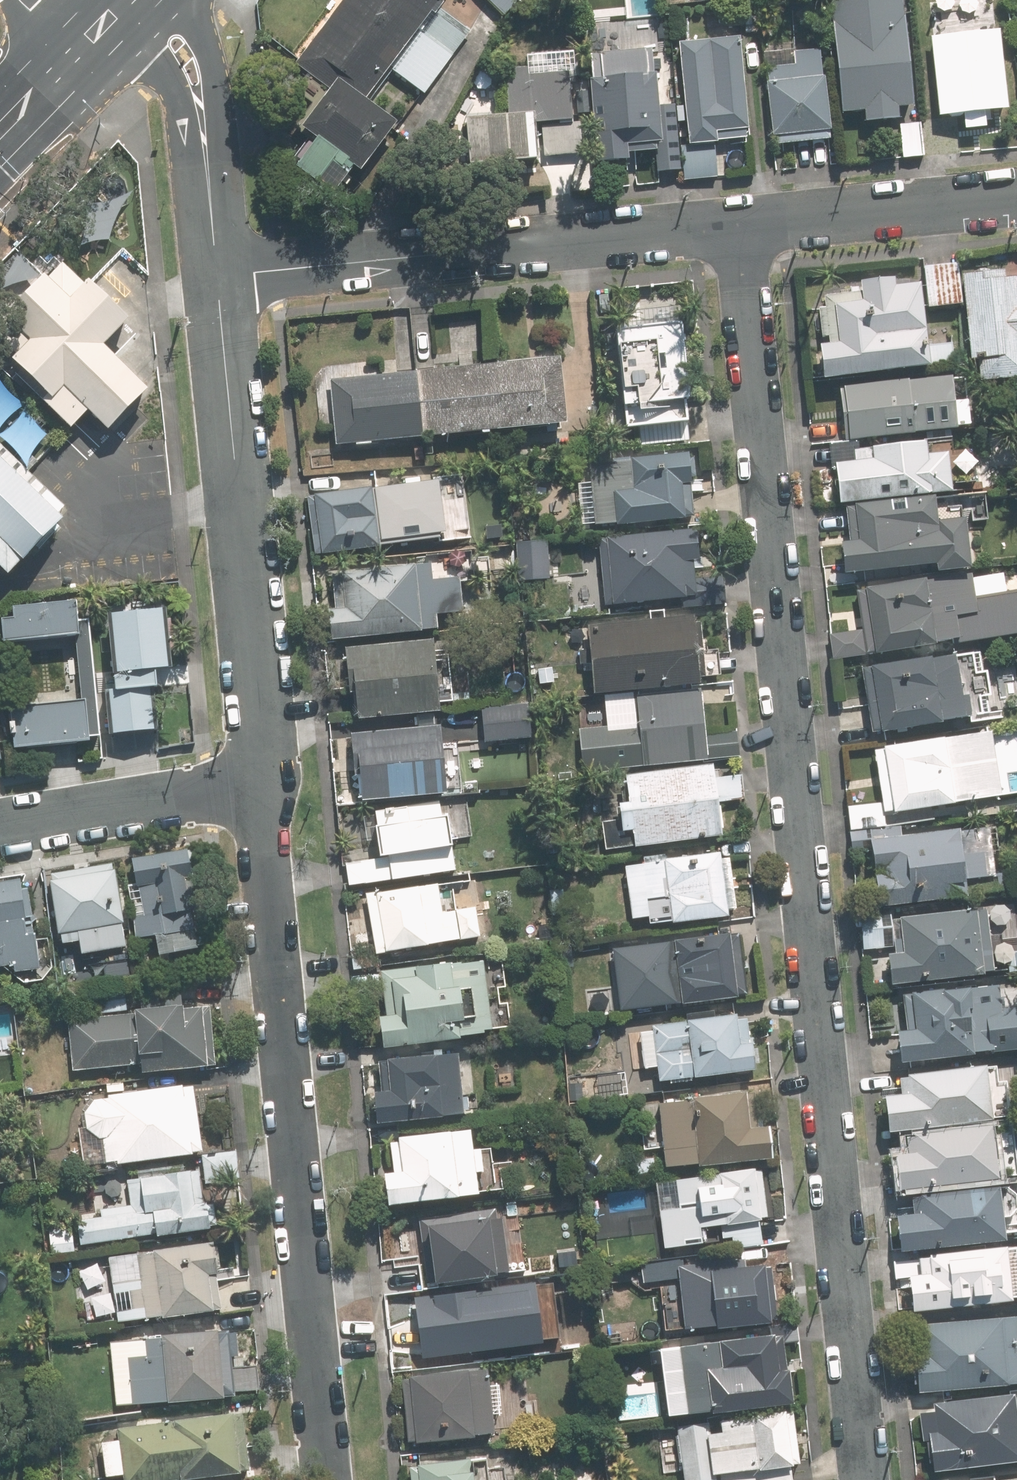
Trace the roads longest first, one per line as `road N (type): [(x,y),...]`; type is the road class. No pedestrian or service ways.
road 1 (residential): [(863,1479),(739,225)]
road 2 (residential): [(261,786),(278,1021),(331,1479)]
road 3 (residential): [(739,225),(215,274)]
road 4 (residential): [(215,274),(260,708),(261,786)]
road 5 (residential): [(101,25),(151,39),(185,79),(201,129),(215,274)]
road 6 (residential): [(1016,198),(739,225)]
road 7 (residential): [(261,786),(0,829)]
road 8 (secondary): [(0,130),(101,25)]

